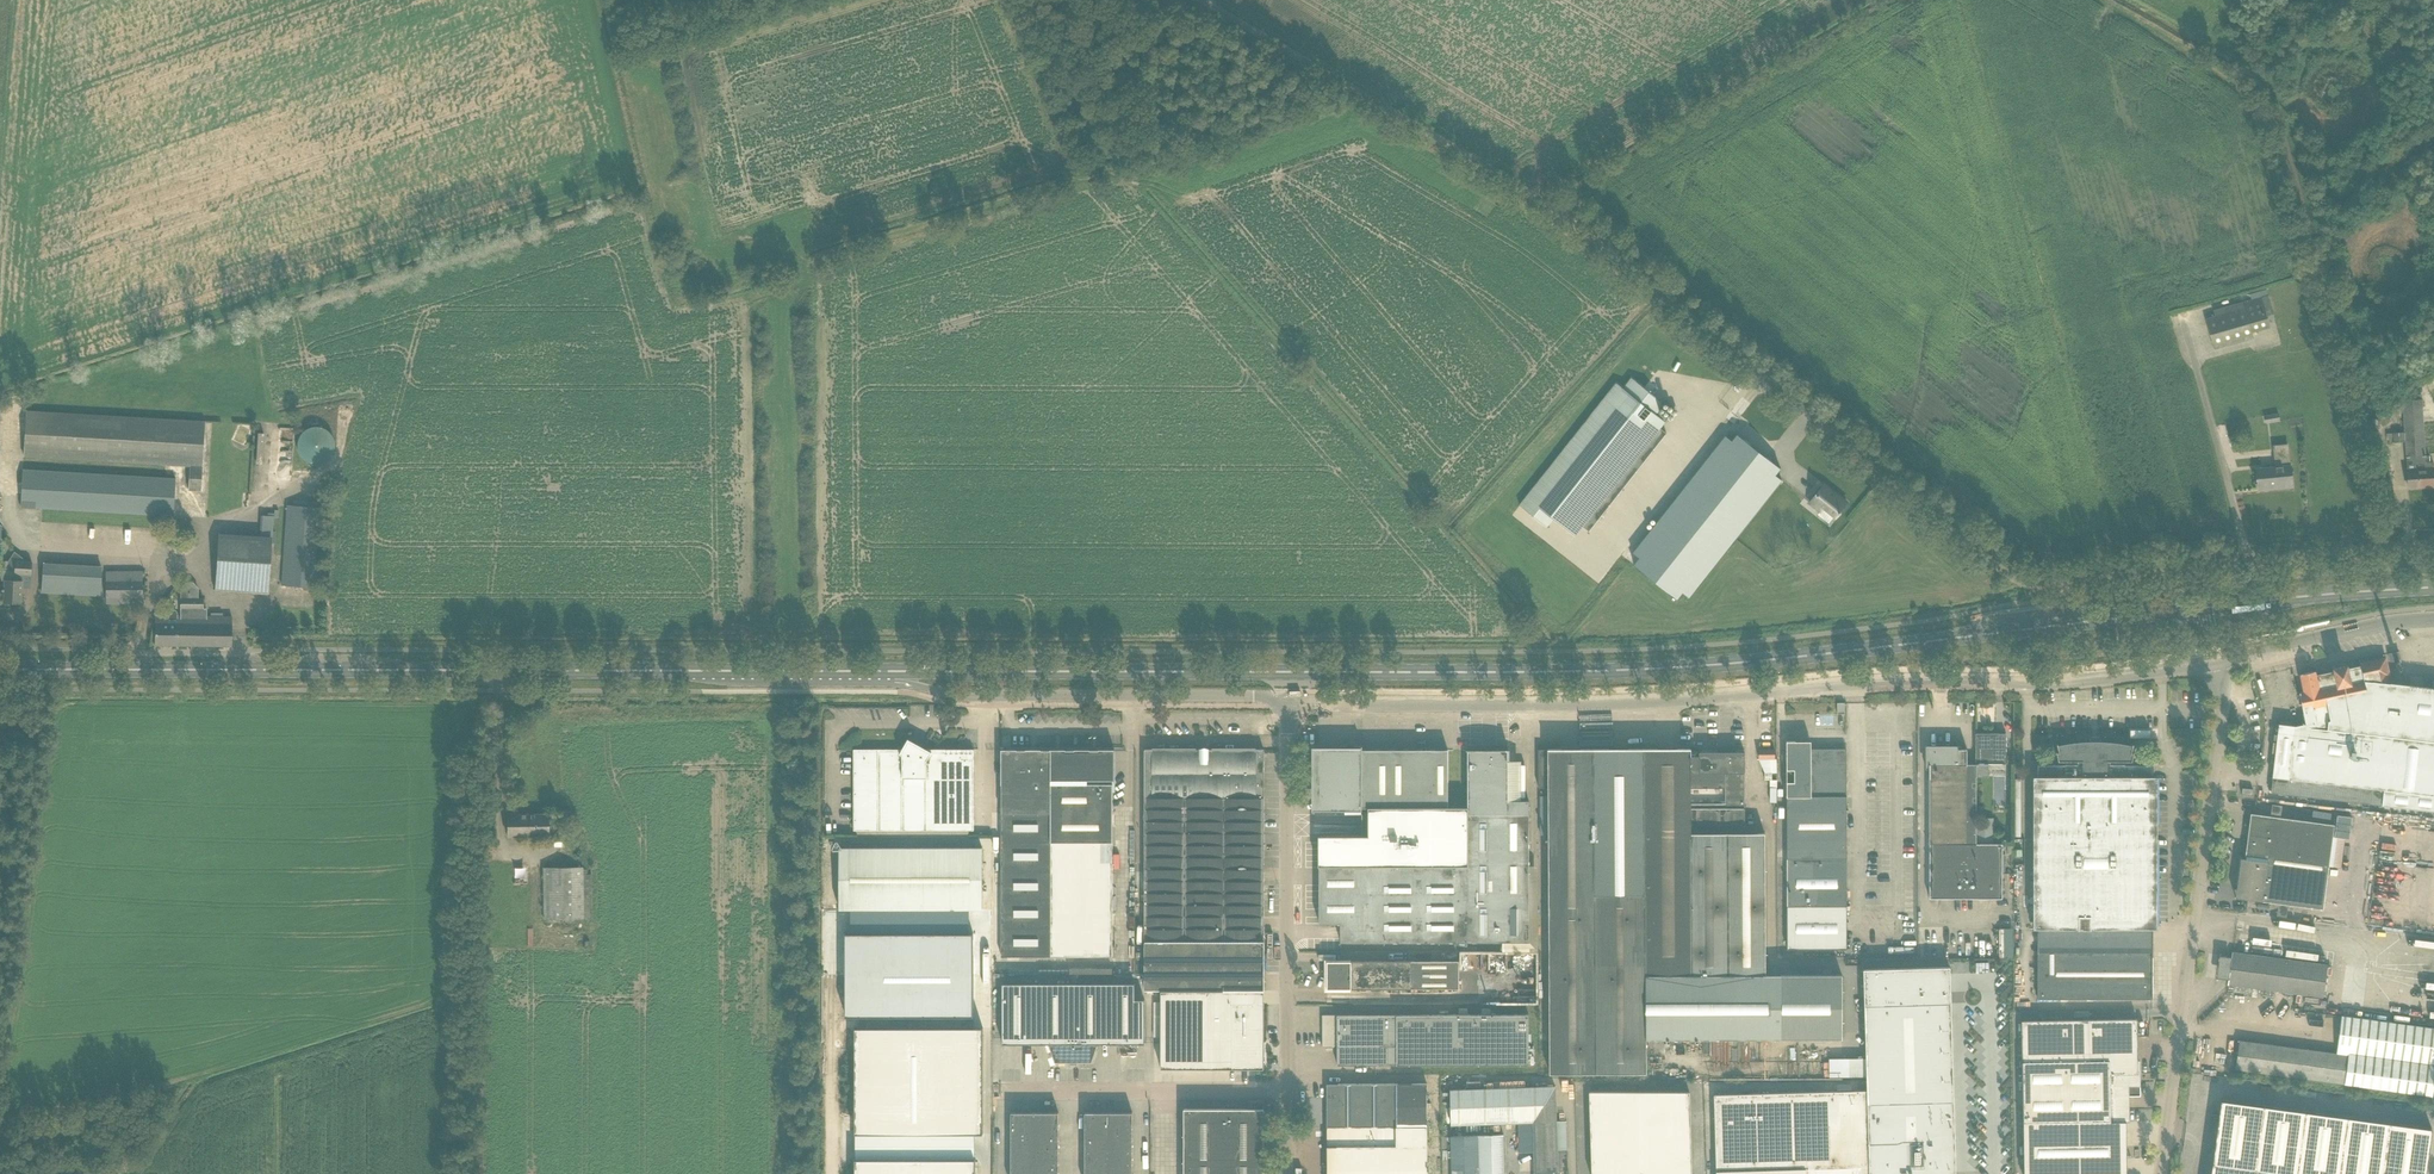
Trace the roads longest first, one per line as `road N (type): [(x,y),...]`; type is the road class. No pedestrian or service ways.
road 1 (primary): [(875,671),(1677,668),(2247,601),(2433,588)]
road 2 (unclassified): [(2433,545),(2058,583),(2009,577),(1543,197),(1208,0)]
road 3 (unclassified): [(1287,705),(1606,704),(1857,685),(2027,684),(2217,661)]
road 4 (primary): [(0,668),(875,671)]
road 5 (unclassified): [(2162,1173),(2227,695),(2217,661)]
road 6 (unclassified): [(875,671),(962,696),(1251,696),(1287,705)]
road 7 (unclassified): [(1286,1090),(1287,705)]
road 8 (unclassified): [(1286,1090),(1003,1090)]
road 9 (unclassified): [(2217,661),(2379,623),(2433,619)]

